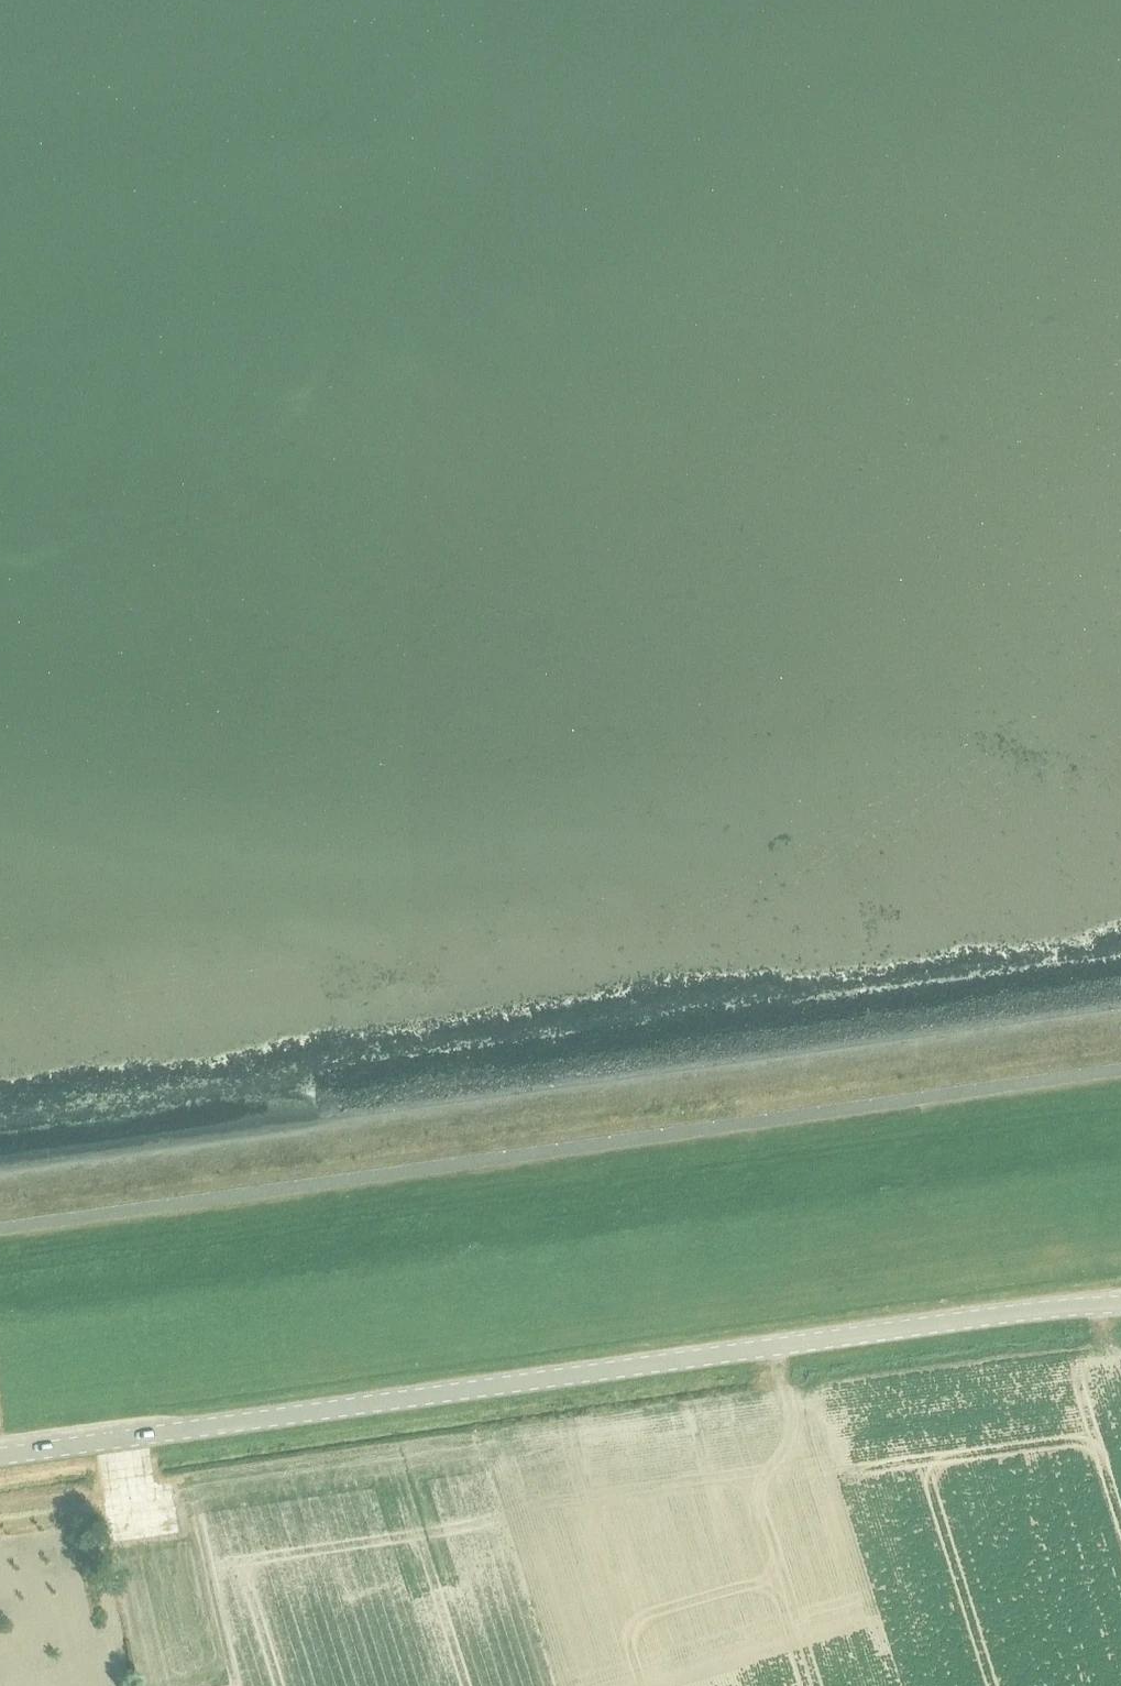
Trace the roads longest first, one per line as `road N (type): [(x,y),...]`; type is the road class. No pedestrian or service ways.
road 1 (tertiary): [(0,1456),(1120,1305)]

